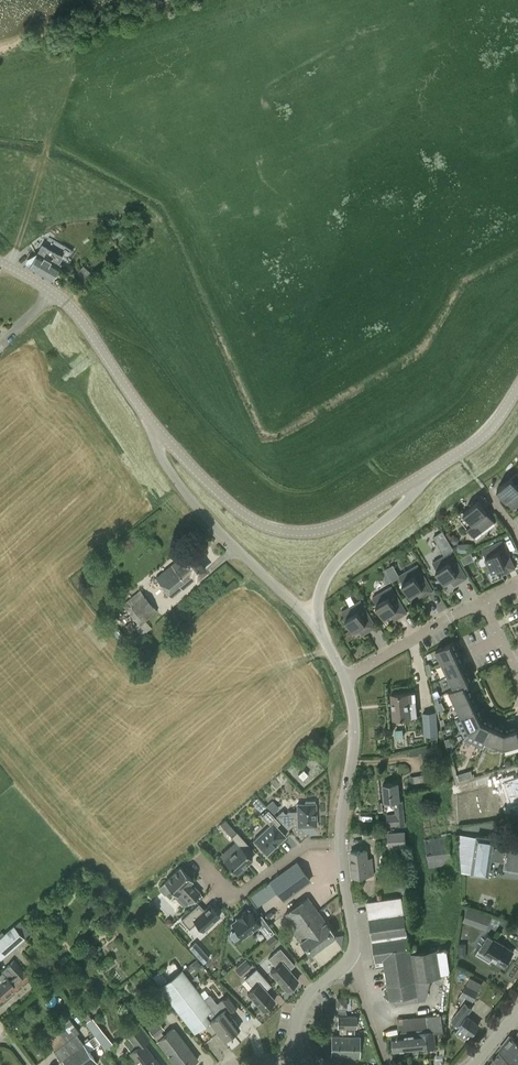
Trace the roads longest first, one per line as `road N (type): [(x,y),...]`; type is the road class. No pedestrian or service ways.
road 1 (unclassified): [(148,422),(241,515),(288,533),(331,530),(416,486)]
road 2 (residential): [(347,964),(355,939),(341,844),(356,736),(344,679)]
road 3 (unclassified): [(315,617),(198,509),(166,466),(148,422)]
road 4 (unclassified): [(0,259),(64,302),(148,422)]
road 5 (unclassified): [(315,617),(333,565),(416,486)]
road 6 (residential): [(344,679),(484,600)]
road 7 (unclassified): [(416,486),(457,457),(517,391)]

